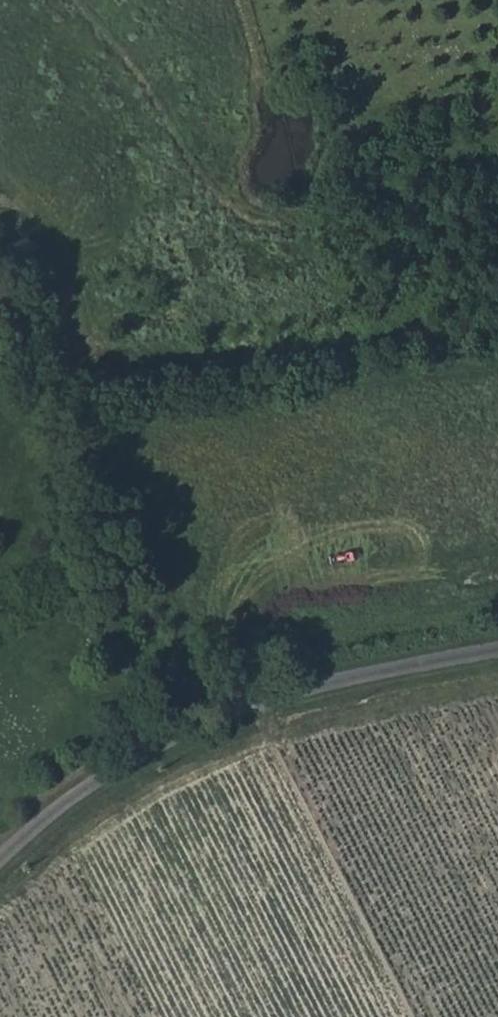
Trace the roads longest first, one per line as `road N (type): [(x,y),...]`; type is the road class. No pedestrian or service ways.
road 1 (unclassified): [(0,865),(64,808),(222,721),(323,689),(497,658)]

